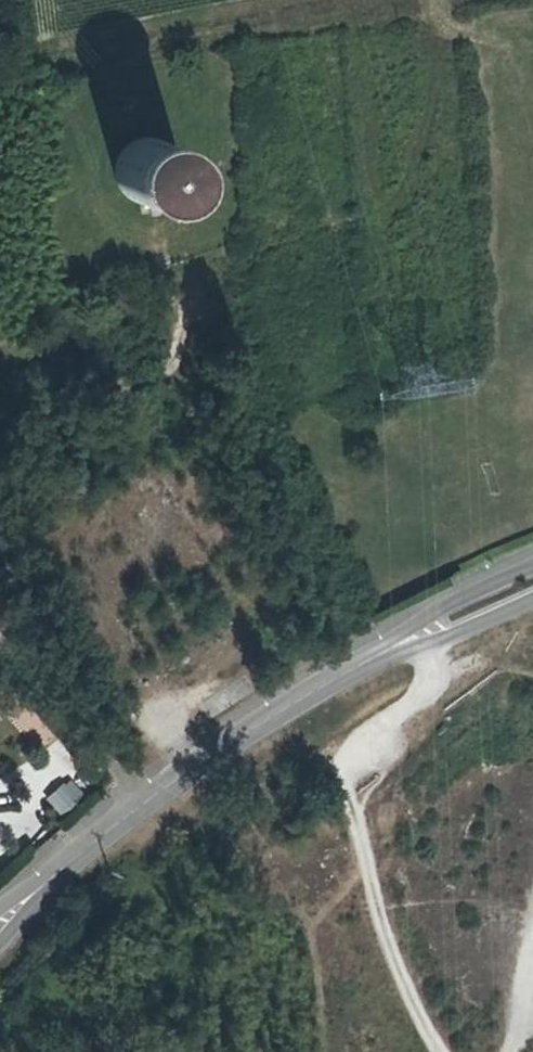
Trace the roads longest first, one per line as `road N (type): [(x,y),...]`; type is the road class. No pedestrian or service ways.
road 1 (track): [(418,646),(432,689),(361,749),(348,796),(388,940),(426,1032),(445,1051)]
road 2 (tertiary): [(362,664),(142,801),(64,865)]
road 3 (tertiary): [(532,566),(510,572),(362,664)]
road 4 (tertiary): [(362,664),(532,602)]

